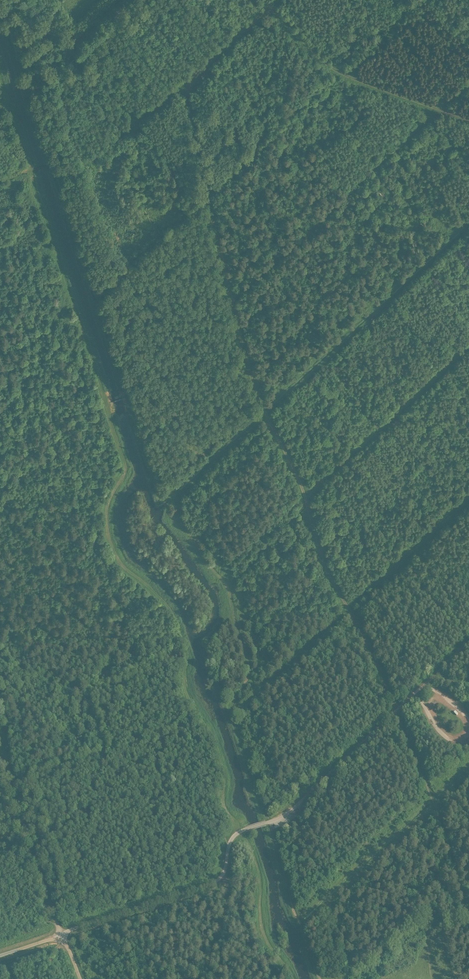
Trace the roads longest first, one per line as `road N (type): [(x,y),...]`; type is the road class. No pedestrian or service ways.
road 1 (track): [(468,120),(342,76),(274,12),(187,81),(231,305),(263,410),(396,710)]
road 2 (track): [(0,77),(126,463),(106,511),(110,541),(123,567),(151,585),(179,629),(187,691),(215,746),(224,806),(259,875),(264,935),(293,978)]
road 3 (unclassified): [(61,940),(76,927),(217,880),(232,837),(291,811),(422,685)]
road 4 (track): [(461,353),(304,495),(229,590)]
road 5 (track): [(231,301),(468,80)]
road 6 (track): [(0,179),(85,165),(187,81)]
road 7 (track): [(0,750),(56,922)]
road 8 (track): [(345,887),(468,771)]
road 9 (track): [(0,487),(57,476),(121,480)]

